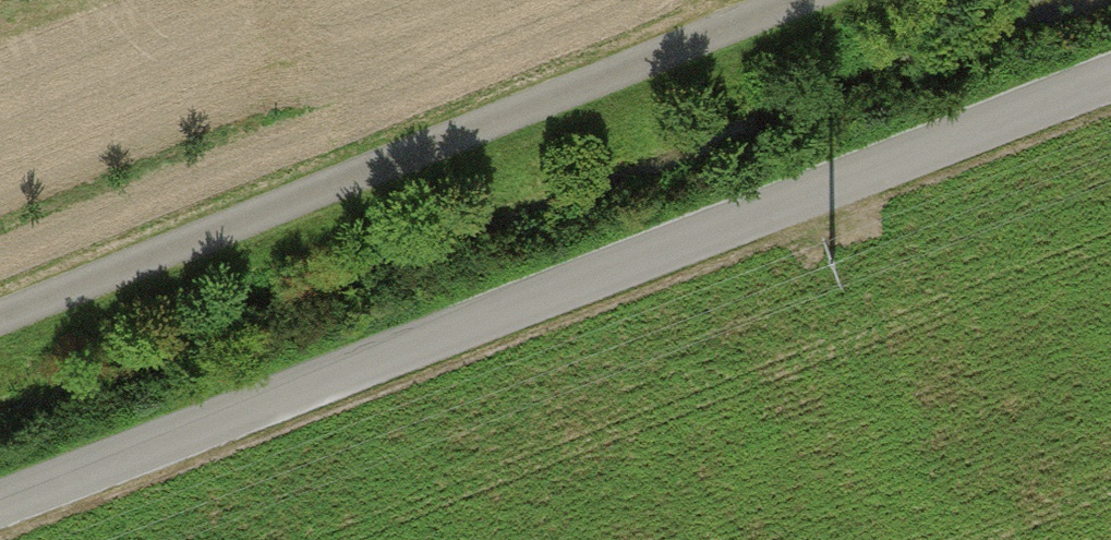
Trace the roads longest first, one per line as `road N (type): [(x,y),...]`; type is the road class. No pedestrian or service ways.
road 1 (unclassified): [(1110,76),(0,503)]
road 2 (track): [(0,316),(801,0)]

